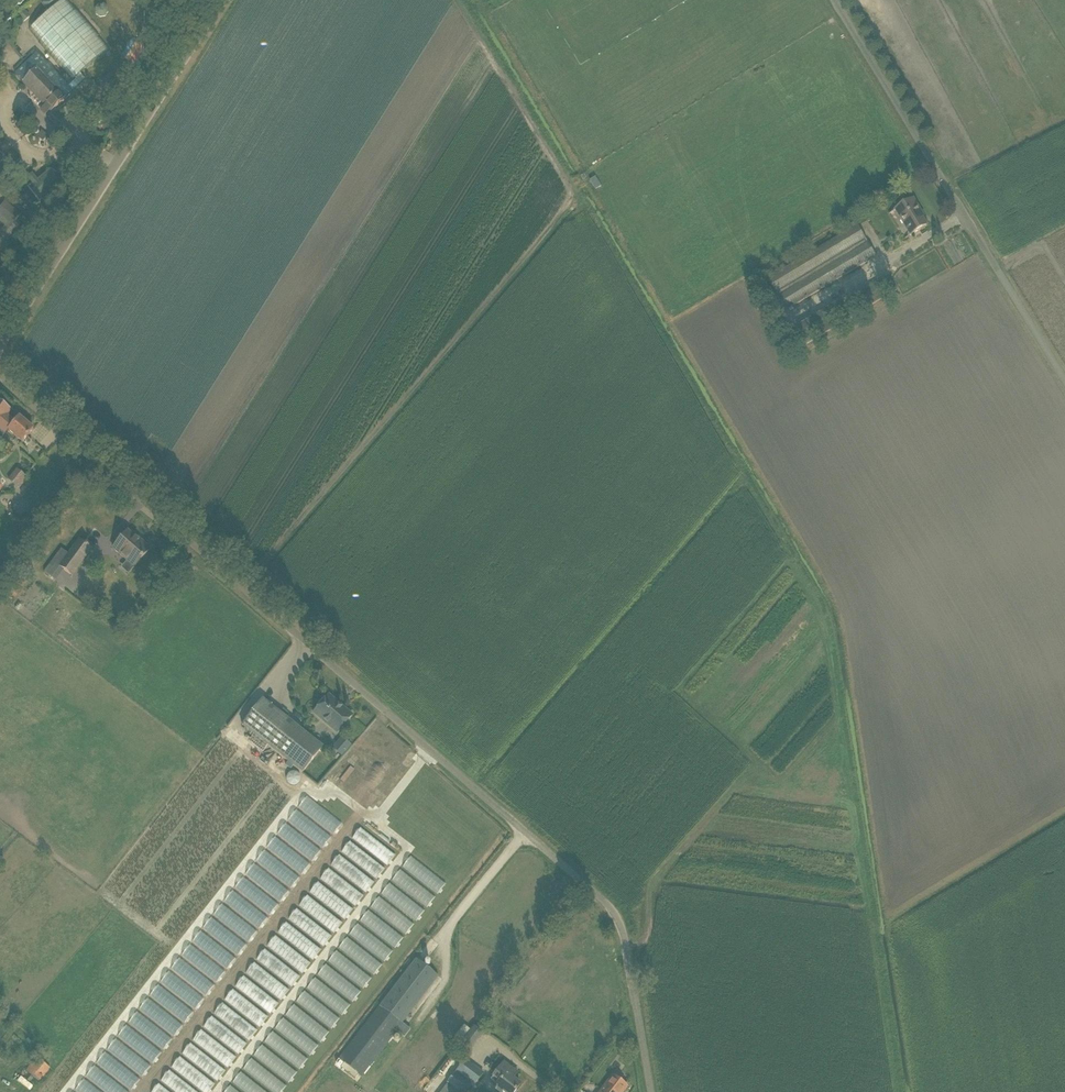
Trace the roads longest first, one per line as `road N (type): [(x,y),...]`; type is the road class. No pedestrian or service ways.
road 1 (unclassified): [(656,1091),(616,911),(0,374)]
road 2 (unclassified): [(1064,377),(834,0)]
road 3 (unclassified): [(0,346),(222,0)]

